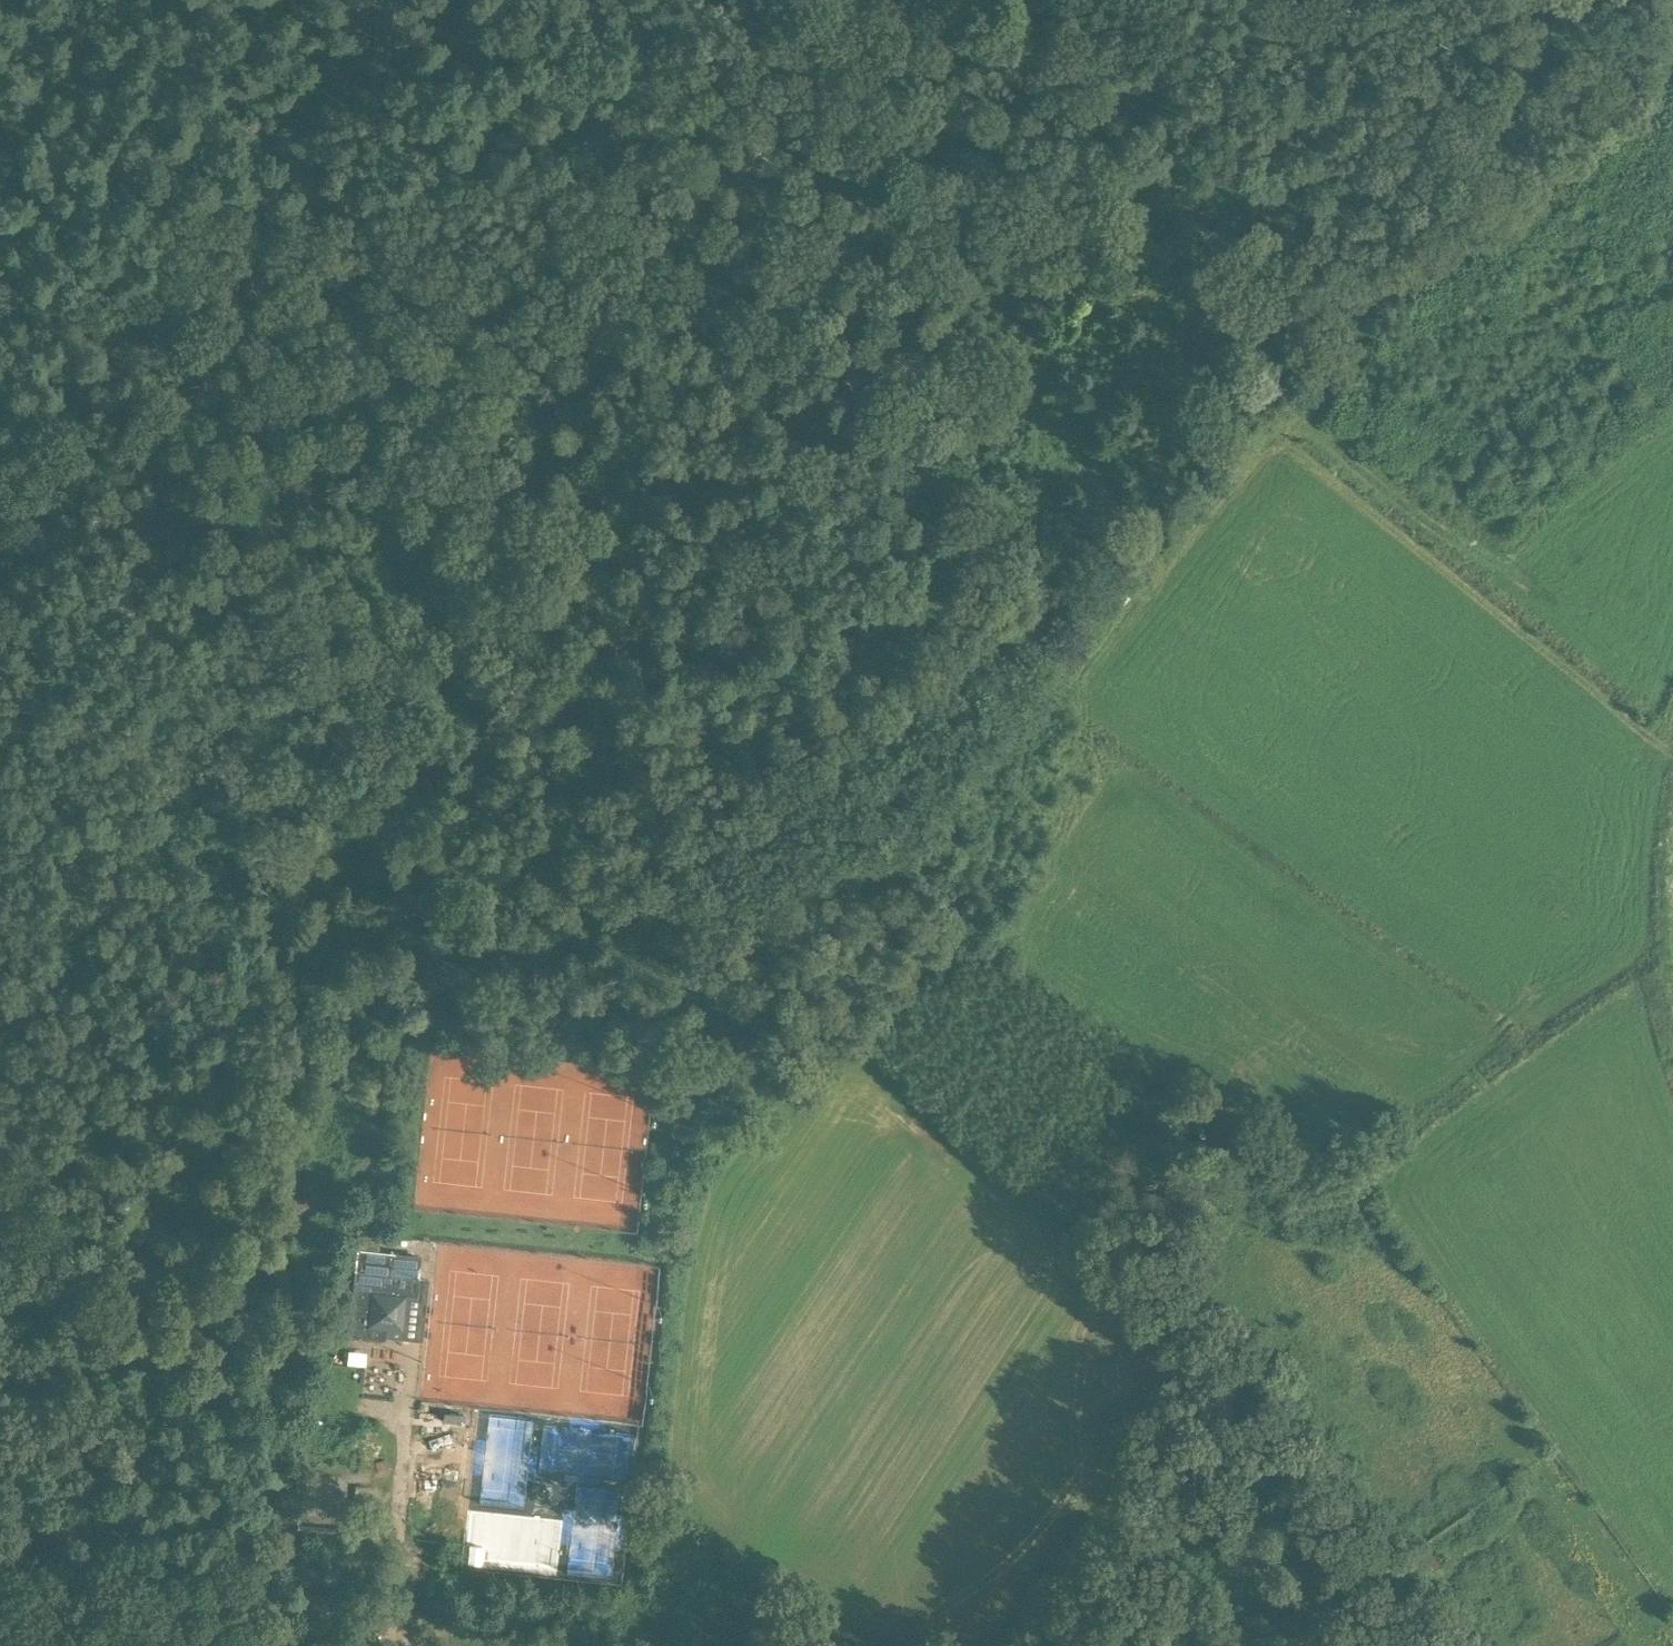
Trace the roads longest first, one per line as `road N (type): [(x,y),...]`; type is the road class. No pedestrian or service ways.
road 1 (track): [(675,20),(599,104),(487,183),(379,202),(201,193),(0,315)]
road 2 (track): [(1167,174),(1204,245),(1246,287),(1274,298),(1351,296),(1432,260),(1530,191),(1672,58)]

